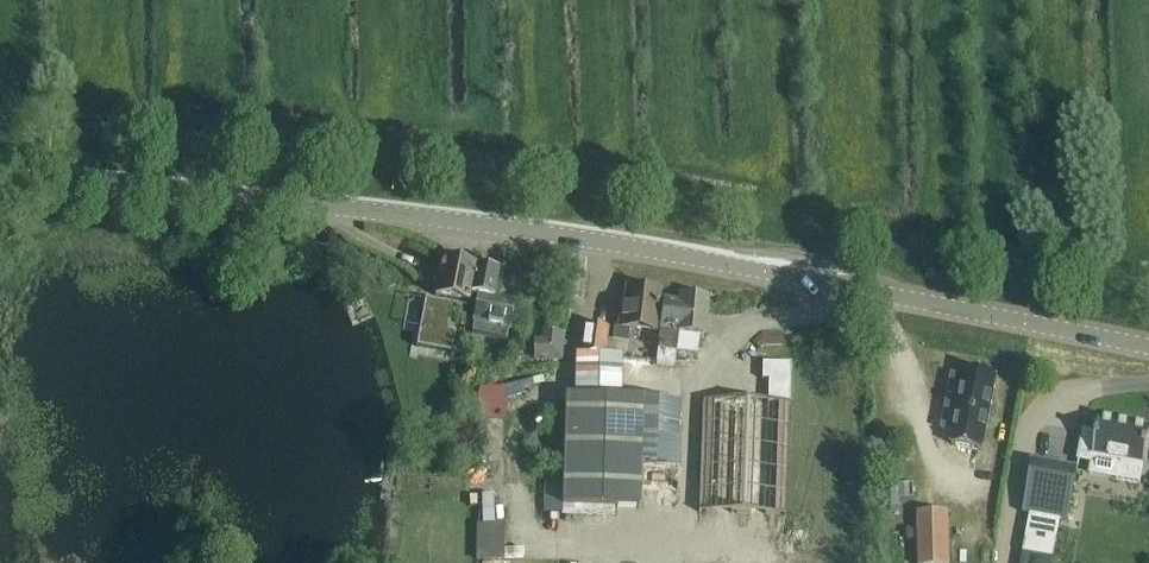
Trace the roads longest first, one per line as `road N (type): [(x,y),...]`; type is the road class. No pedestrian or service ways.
road 1 (unclassified): [(1148,345),(698,255),(413,214),(0,170)]

